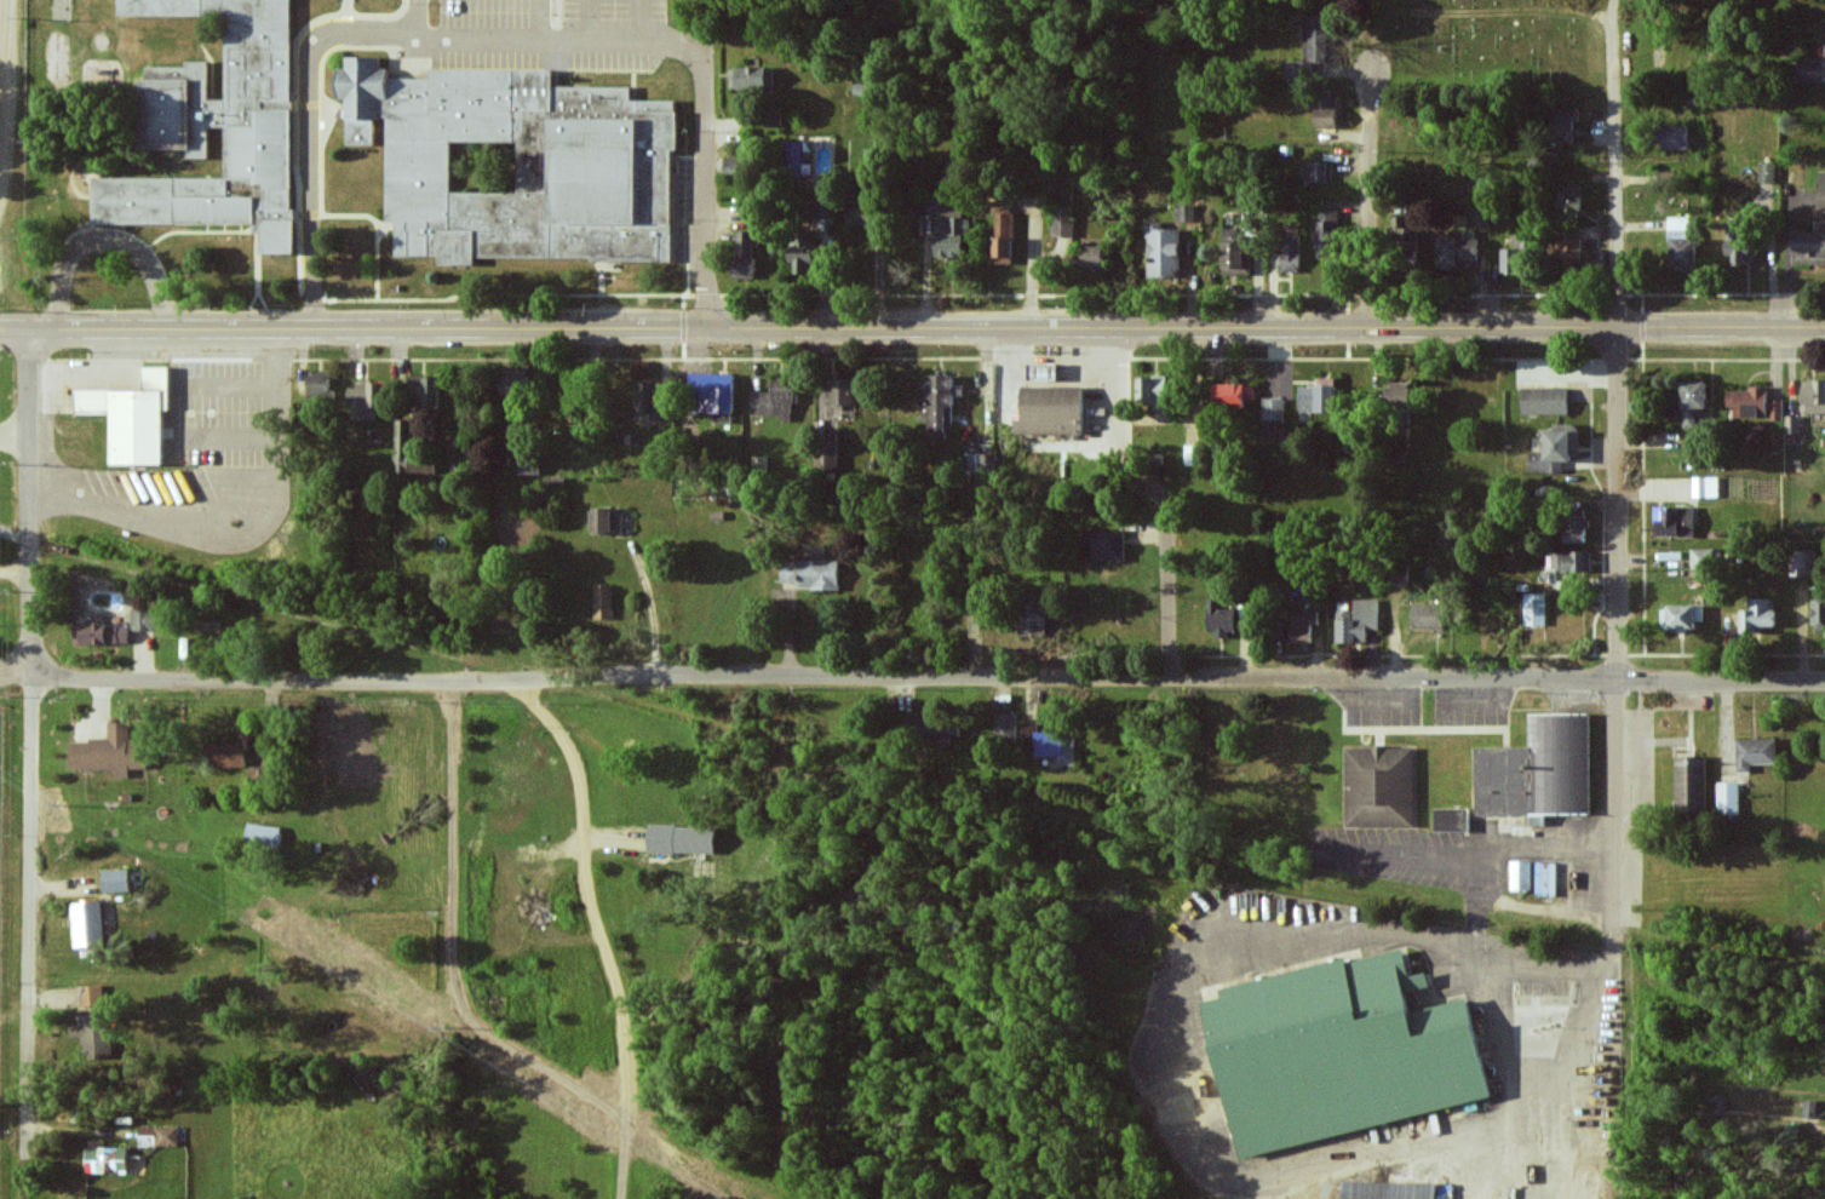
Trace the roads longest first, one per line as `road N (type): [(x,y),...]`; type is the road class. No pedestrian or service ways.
road 1 (residential): [(1824,679),(0,682)]
road 2 (secondary): [(1824,329),(0,329)]
road 3 (residential): [(34,1163),(28,329)]
road 4 (residential): [(1617,329),(1617,902)]
road 5 (residential): [(1165,329),(1169,681)]
road 6 (residential): [(1617,329),(1615,0)]
road 7 (residential): [(312,331),(314,40)]
road 8 (residential): [(705,329),(706,47)]
road 9 (residential): [(1368,329),(1370,51)]

